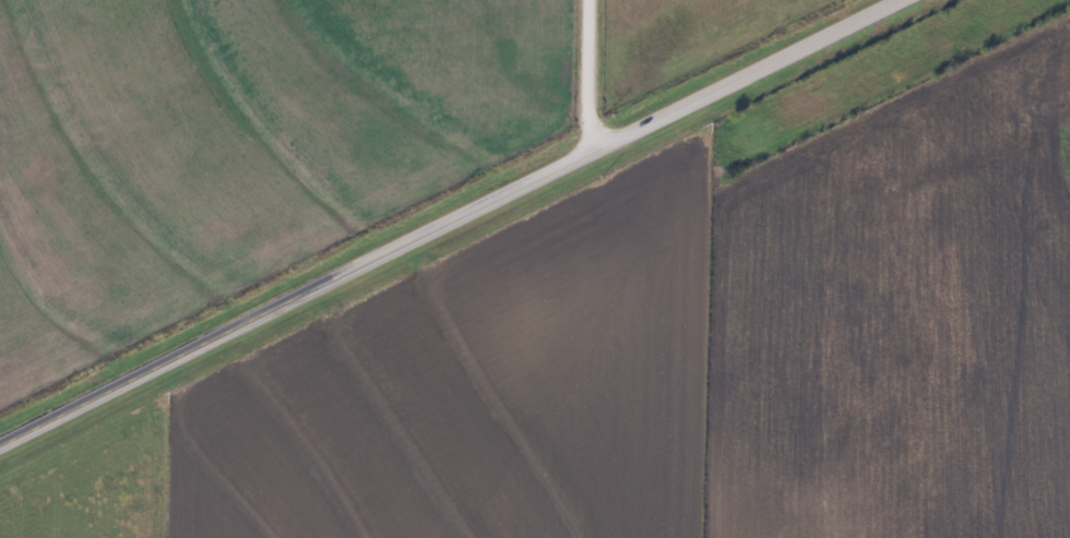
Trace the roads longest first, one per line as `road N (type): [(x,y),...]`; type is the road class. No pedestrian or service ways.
road 1 (secondary): [(0,446),(901,0)]
road 2 (residential): [(586,0),(585,152)]

